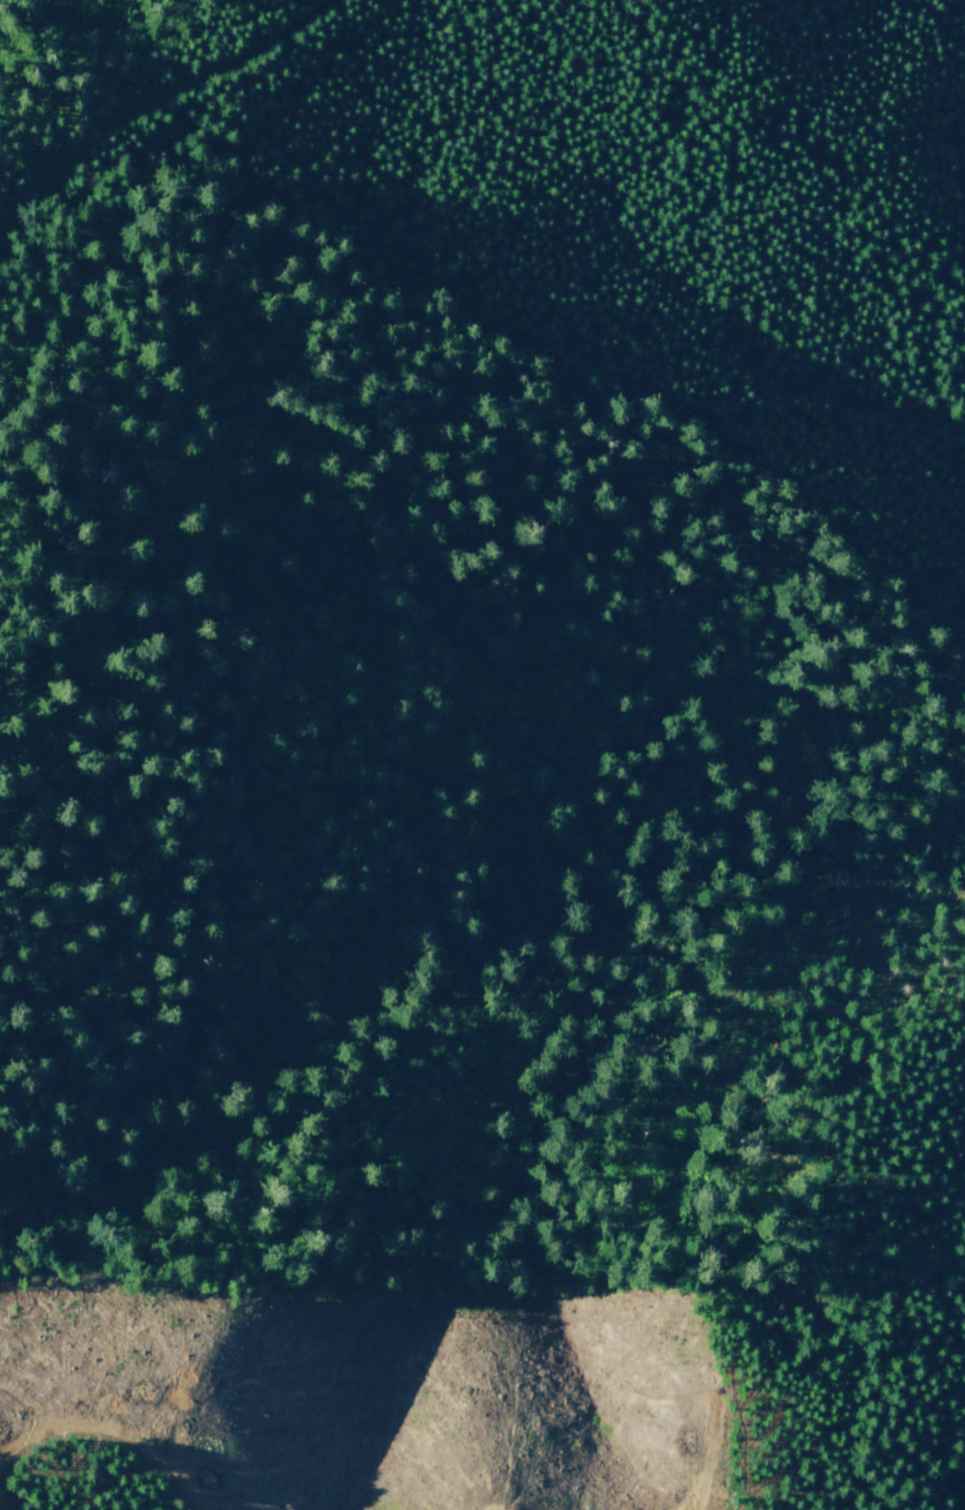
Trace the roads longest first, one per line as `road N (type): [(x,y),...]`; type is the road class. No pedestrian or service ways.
road 1 (track): [(0,195),(128,111),(230,65),(327,0)]

